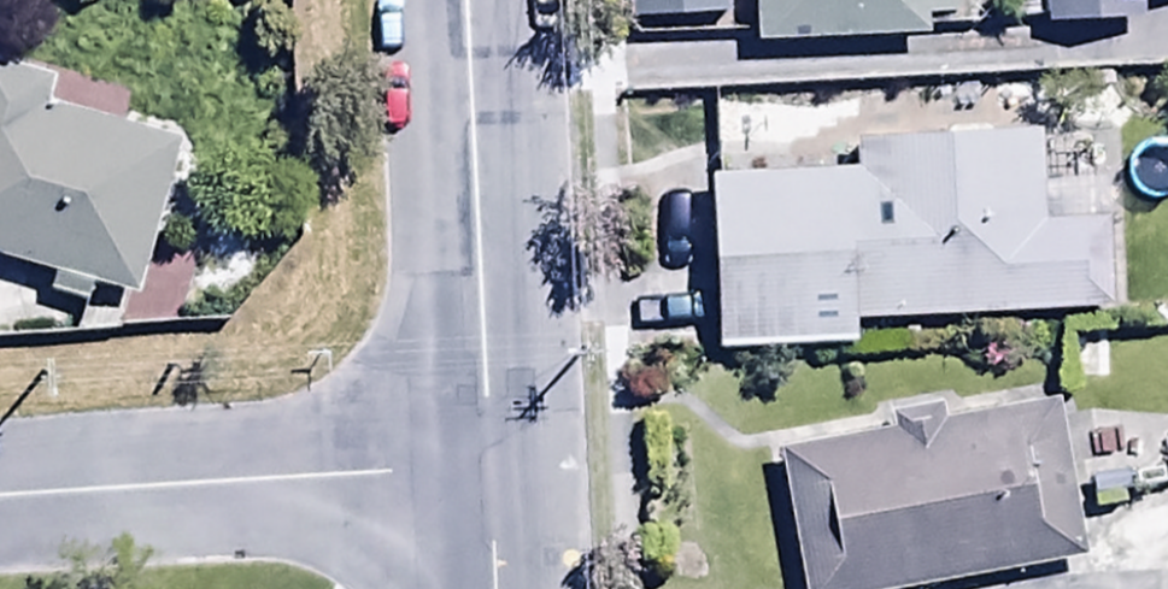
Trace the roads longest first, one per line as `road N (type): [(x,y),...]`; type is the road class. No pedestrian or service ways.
road 1 (residential): [(485,466),(0,492)]
road 2 (tertiary): [(468,0),(485,466)]
road 3 (tertiary): [(485,466),(492,588)]

